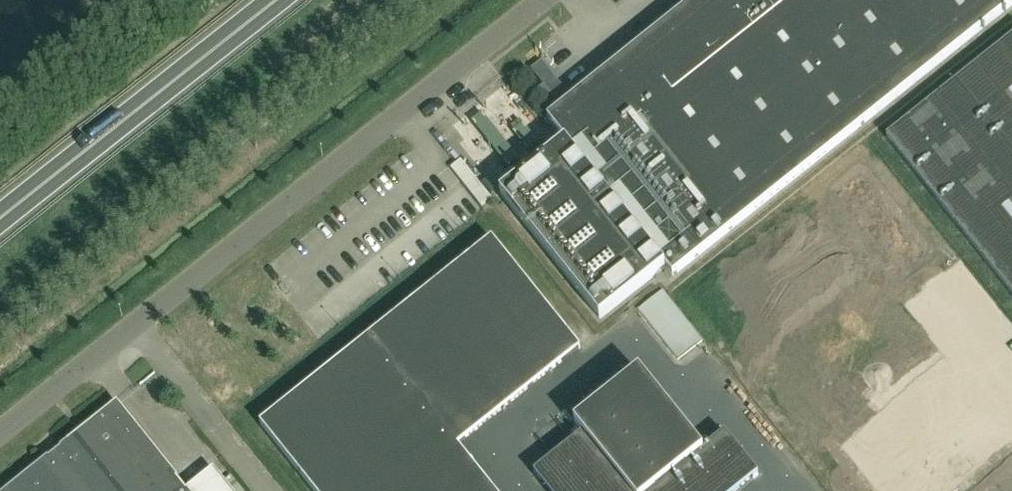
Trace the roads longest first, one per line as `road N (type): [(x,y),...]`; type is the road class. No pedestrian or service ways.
road 1 (unclassified): [(0,432),(539,0)]
road 2 (unclassified): [(397,0),(0,330)]
road 3 (trunk): [(0,223),(278,0)]

